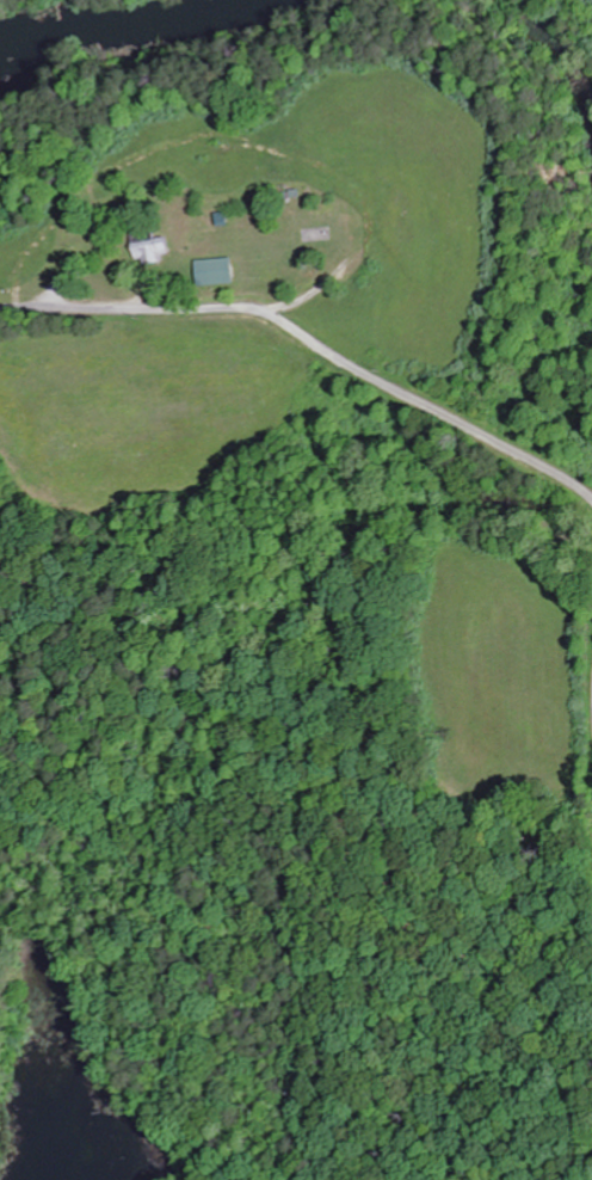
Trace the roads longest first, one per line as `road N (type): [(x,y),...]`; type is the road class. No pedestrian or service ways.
road 1 (residential): [(591,498),(254,309),(0,306)]

